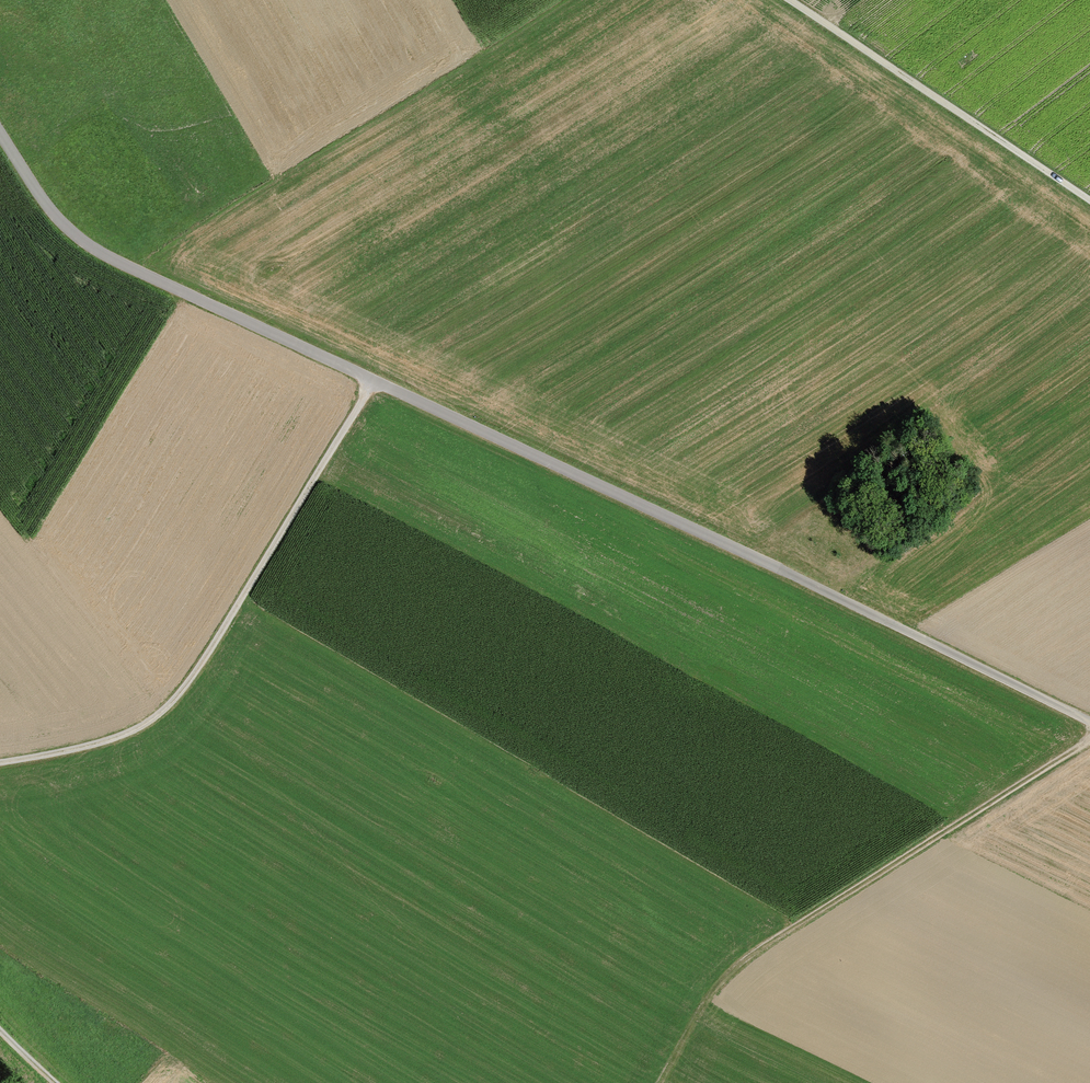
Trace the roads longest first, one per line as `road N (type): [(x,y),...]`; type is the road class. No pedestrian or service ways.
road 1 (unclassified): [(1089,722),(791,572),(128,269),(48,211),(0,135)]
road 2 (track): [(1089,732),(696,981),(638,1082)]
road 3 (track): [(0,762),(83,746),(162,709),(193,673),(373,380)]
road 4 (track): [(1089,195),(800,0)]

